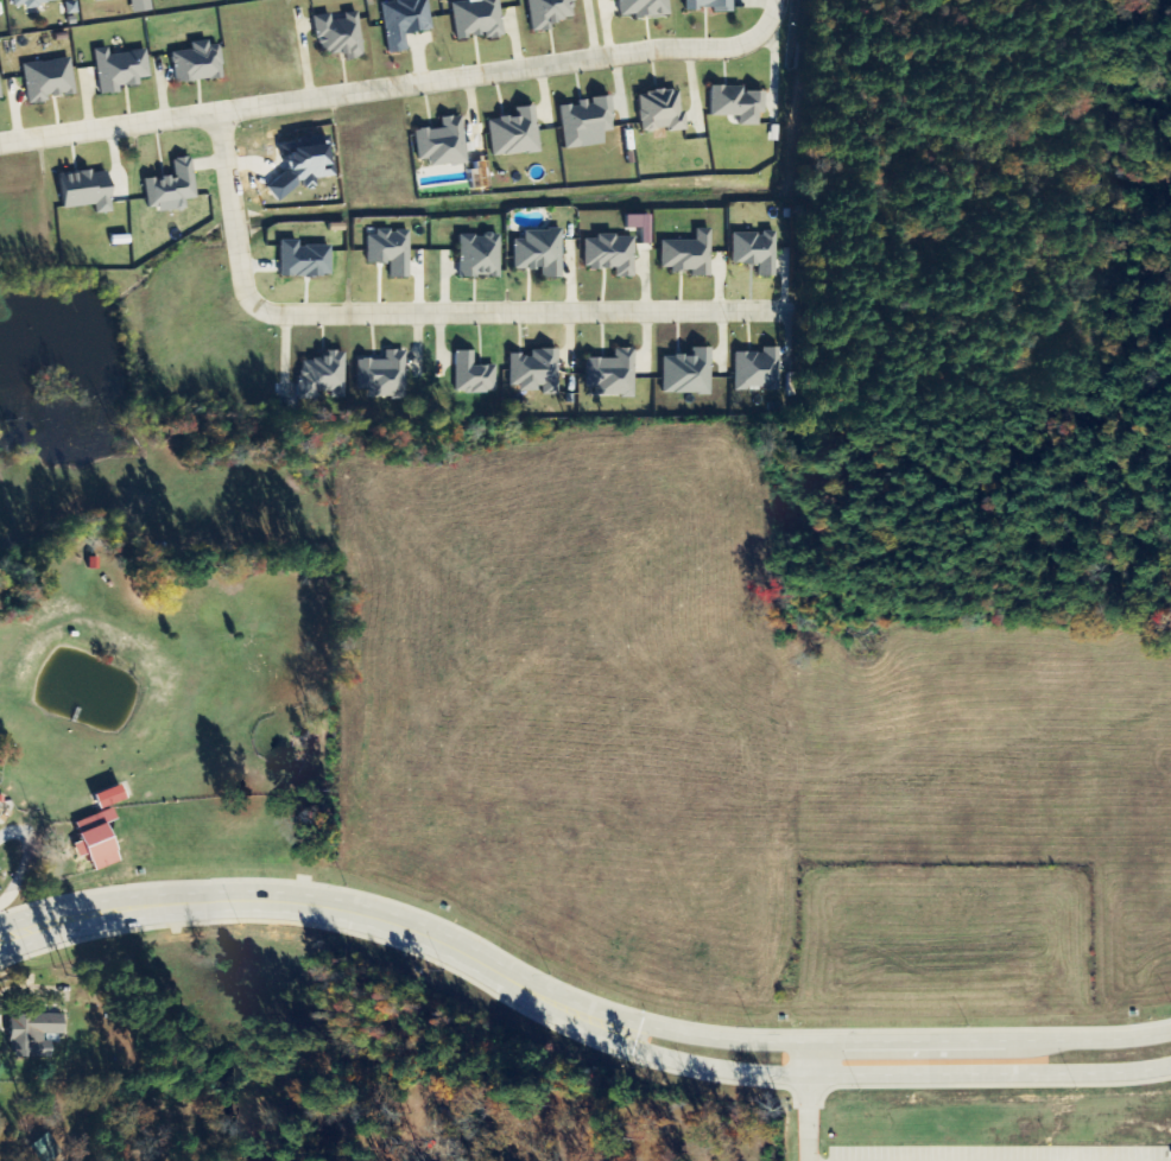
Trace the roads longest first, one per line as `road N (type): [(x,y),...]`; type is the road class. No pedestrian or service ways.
road 1 (tertiary): [(0,950),(147,914),(306,913),(390,932),(559,1021),(705,1067),(802,1076),(1112,1072),(1170,1063)]
road 2 (tertiary): [(1170,1029),(802,1040),(696,1034),(574,1001),(399,915),(311,894),(115,895),(0,922)]
road 3 (residential): [(0,142),(762,32)]
road 4 (residential): [(217,110),(241,284),(252,304),(276,311),(786,309)]

